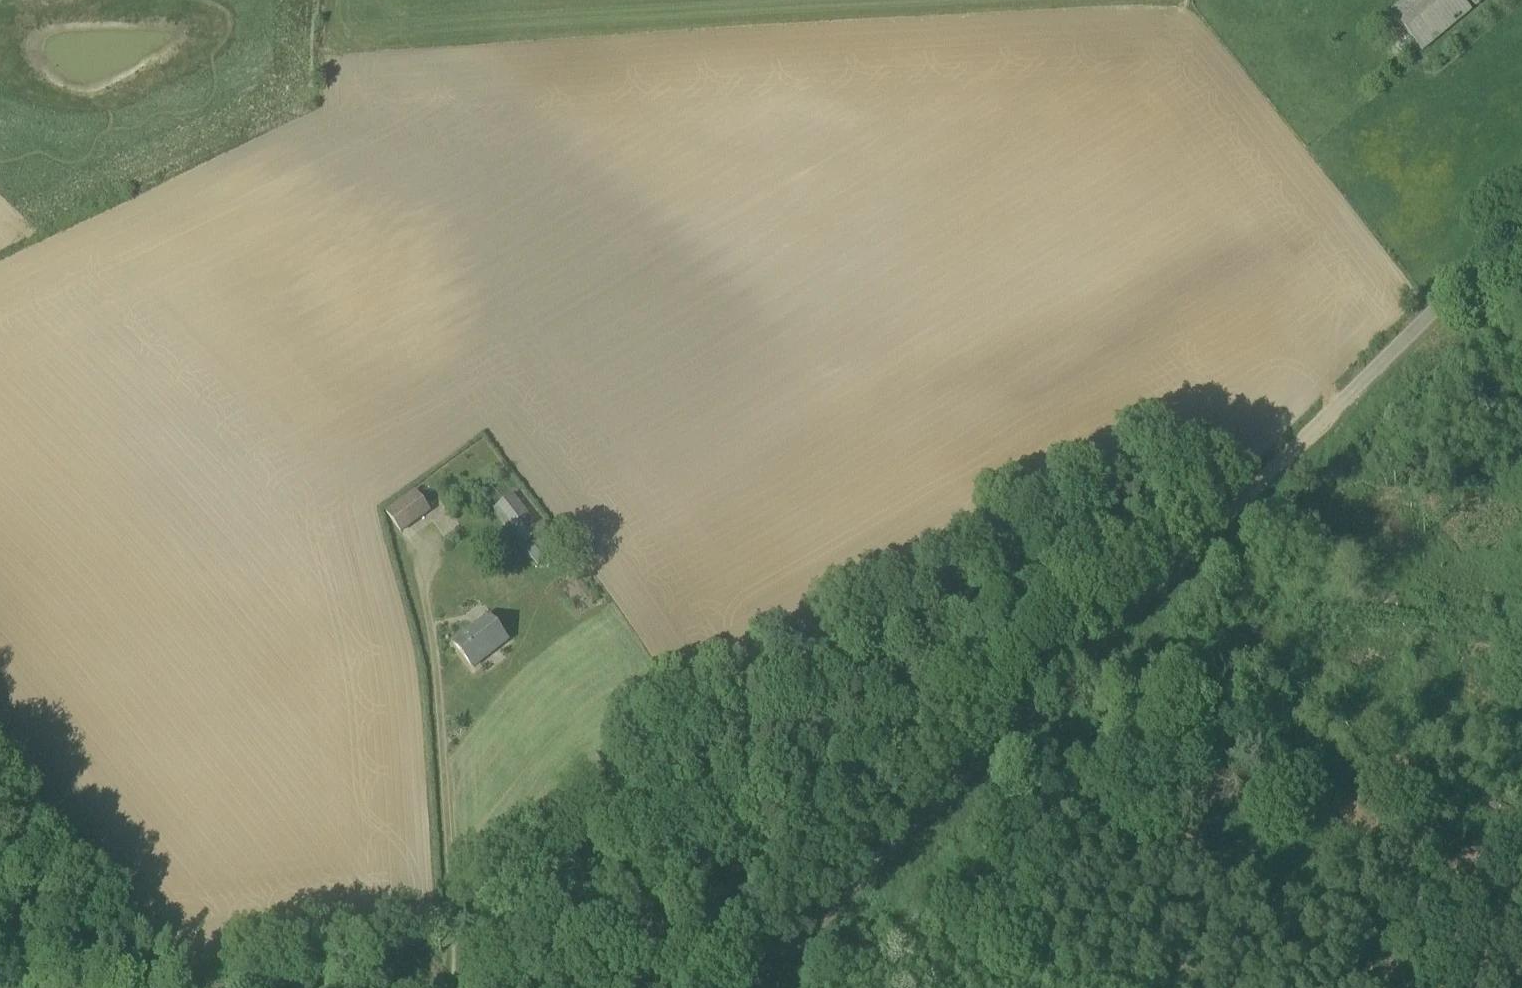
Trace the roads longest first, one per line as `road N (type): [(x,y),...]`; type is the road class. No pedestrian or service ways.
road 1 (unclassified): [(749,987),(1521,223)]

